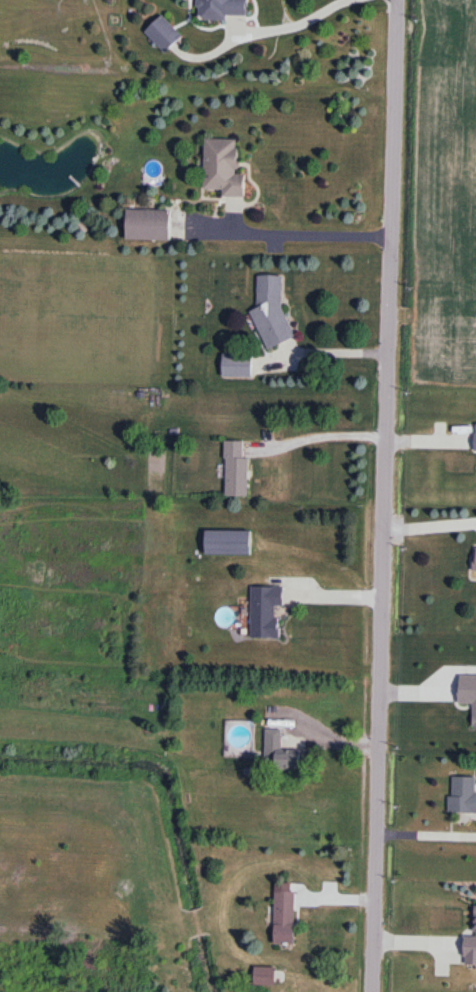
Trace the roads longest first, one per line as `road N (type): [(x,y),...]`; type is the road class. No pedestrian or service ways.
road 1 (residential): [(397,0),(372,991)]

